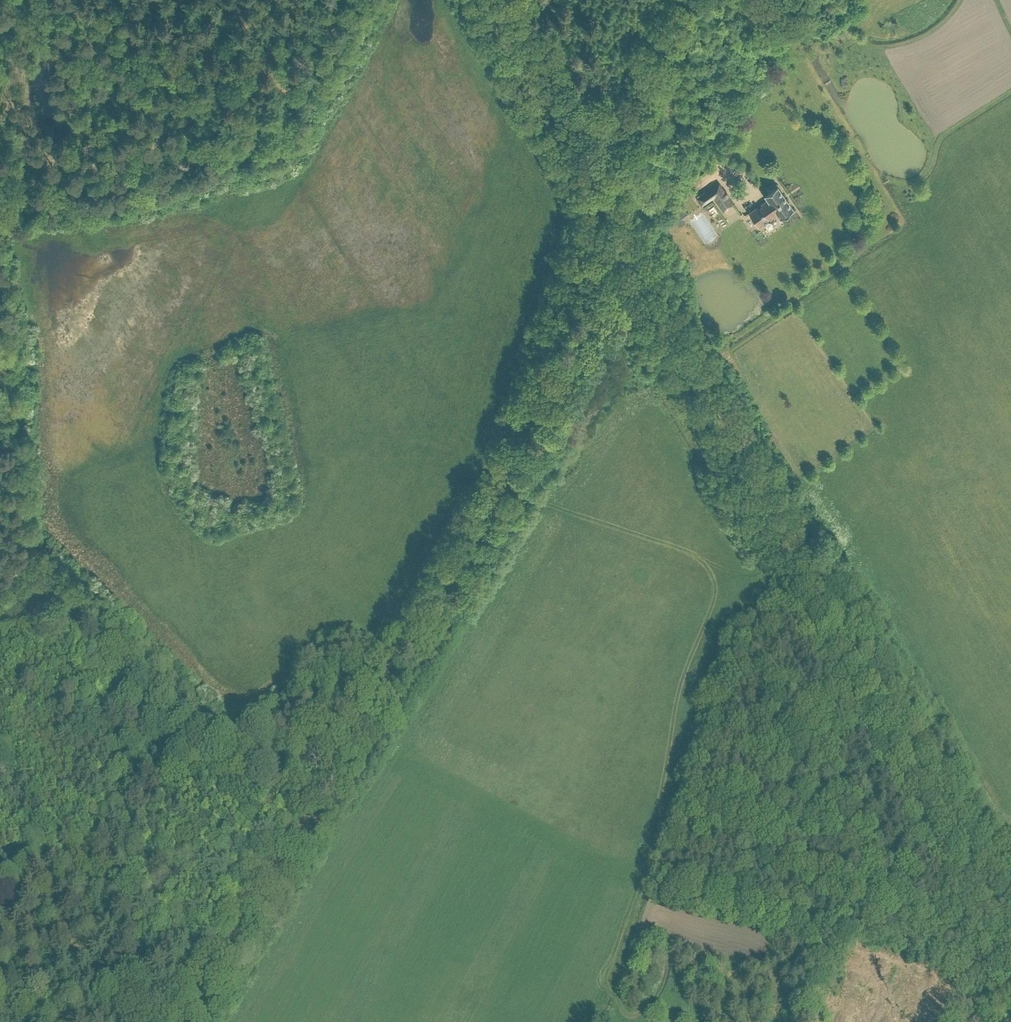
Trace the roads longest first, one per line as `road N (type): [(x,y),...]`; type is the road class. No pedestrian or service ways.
road 1 (track): [(488,0),(598,195),(599,211),(498,490),(184,1021)]
road 2 (track): [(0,578),(113,624),(300,826)]
road 3 (track): [(850,541),(809,567),(799,563),(703,385),(715,352)]
road 4 (track): [(206,0),(117,51),(72,62),(34,58),(0,99)]
road 5 (track): [(0,852),(134,1021)]
road 6 (track): [(733,171),(696,136),(668,47),(675,0)]
road 7 (track): [(891,179),(920,177),(940,136),(1010,89)]

